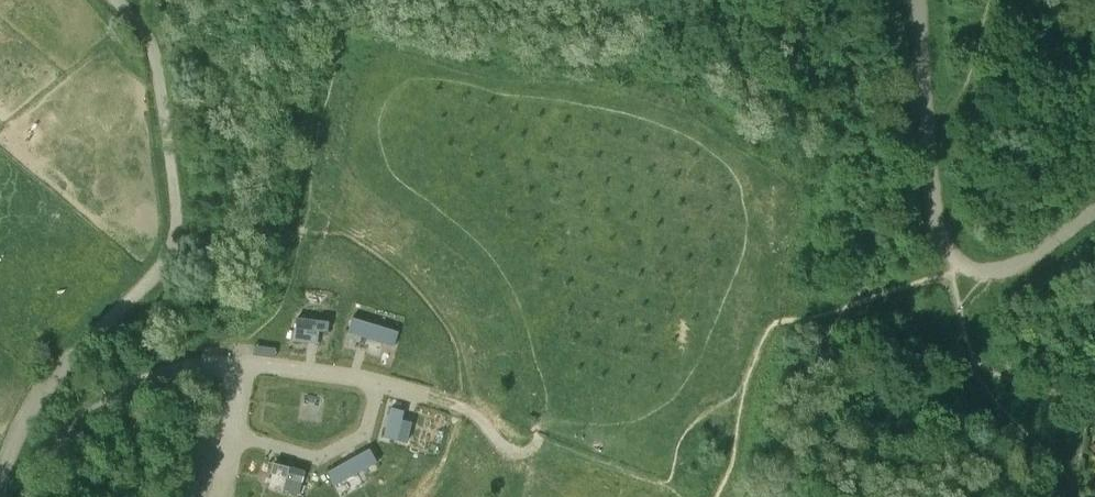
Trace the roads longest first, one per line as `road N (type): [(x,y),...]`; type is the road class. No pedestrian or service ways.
road 1 (track): [(373,386),(461,407),(513,451),(535,444),(682,496)]
road 2 (residential): [(239,366),(362,378),(373,386),(374,402),(362,434),(316,457),(231,437)]
road 3 (track): [(919,0),(932,203),(958,260)]
road 4 (residential): [(26,496),(70,434),(109,401),(183,370),(239,366)]
road 5 (track): [(958,260),(981,271),(1019,267),(1094,212)]

